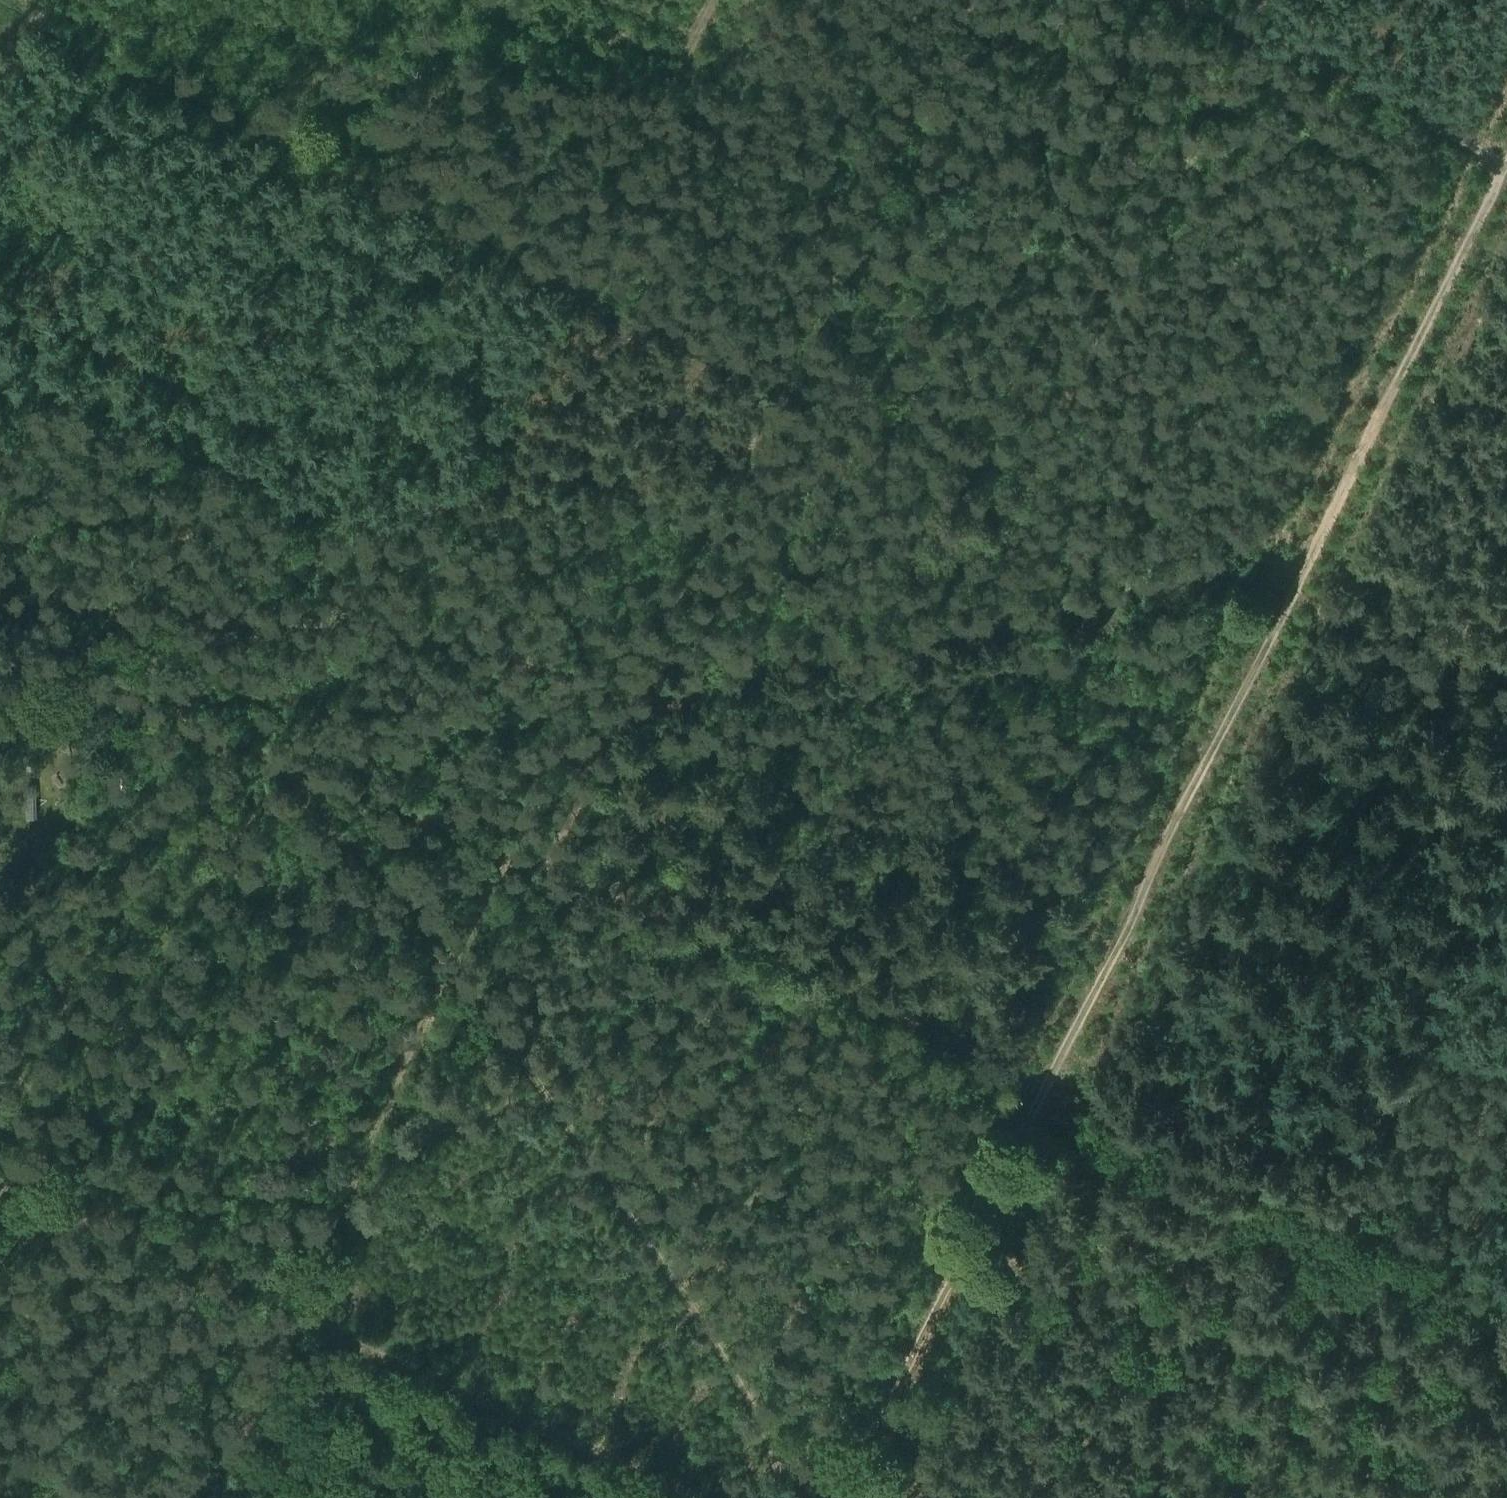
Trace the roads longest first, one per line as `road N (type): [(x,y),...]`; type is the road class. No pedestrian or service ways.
road 1 (track): [(0,637),(84,684),(414,810),(1506,1279)]
road 2 (track): [(1506,159),(874,1441),(829,1497)]
road 3 (track): [(968,0),(546,868)]
road 4 (track): [(603,686),(663,694),(1170,580),(1247,582),(1506,655)]
road 5 (track): [(274,754),(411,906),(604,1181),(746,1398),(776,1464),(781,1497)]
road 6 (track): [(0,9),(785,375)]
road 7 (track): [(0,298),(487,532),(534,564),(555,593),(603,686)]
road 8 (track): [(510,852),(365,1143),(213,1497)]
road 9 (track): [(0,608),(345,615),(603,686)]
road 10 (track): [(712,0),(440,510)]
road 11 (track): [(296,1317),(697,1497)]
road 12 (track): [(1182,0),(1506,161)]
road 13 (track): [(326,1242),(280,1246),(54,1167),(22,1174),(0,1202)]

